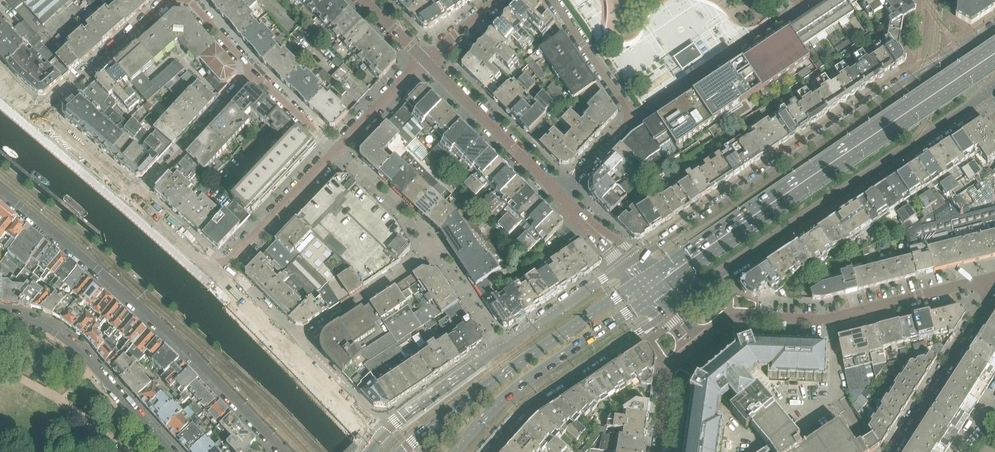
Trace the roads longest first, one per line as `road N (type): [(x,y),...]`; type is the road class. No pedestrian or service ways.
road 1 (tertiary): [(994,30),(629,264)]
road 2 (secondary): [(645,289),(994,57)]
road 3 (residential): [(0,190),(97,270),(284,451)]
road 4 (tertiary): [(669,313),(985,94)]
road 5 (residential): [(697,345),(733,318),(829,320),(994,278)]
road 6 (residential): [(218,276),(426,61)]
road 7 (residential): [(629,264),(382,432)]
road 8 (secondary): [(645,289),(623,293),(403,451)]
road 9 (secondary): [(453,451),(520,386),(629,312),(645,289)]
road 10 (residential): [(560,195),(631,115),(551,0)]
road 11 (residential): [(484,451),(526,407),(669,313)]
road 12 (residential): [(0,318),(40,324),(72,343),(170,451)]
road 13 (residential): [(994,290),(892,451)]
road 14 (residential): [(560,195),(426,61)]
road 15 (residential): [(133,203),(253,72)]
road 16 (residential): [(133,203),(33,118)]
road 17 (residential): [(172,0),(78,81)]
road 18 (residential): [(657,451),(668,366),(697,345)]

